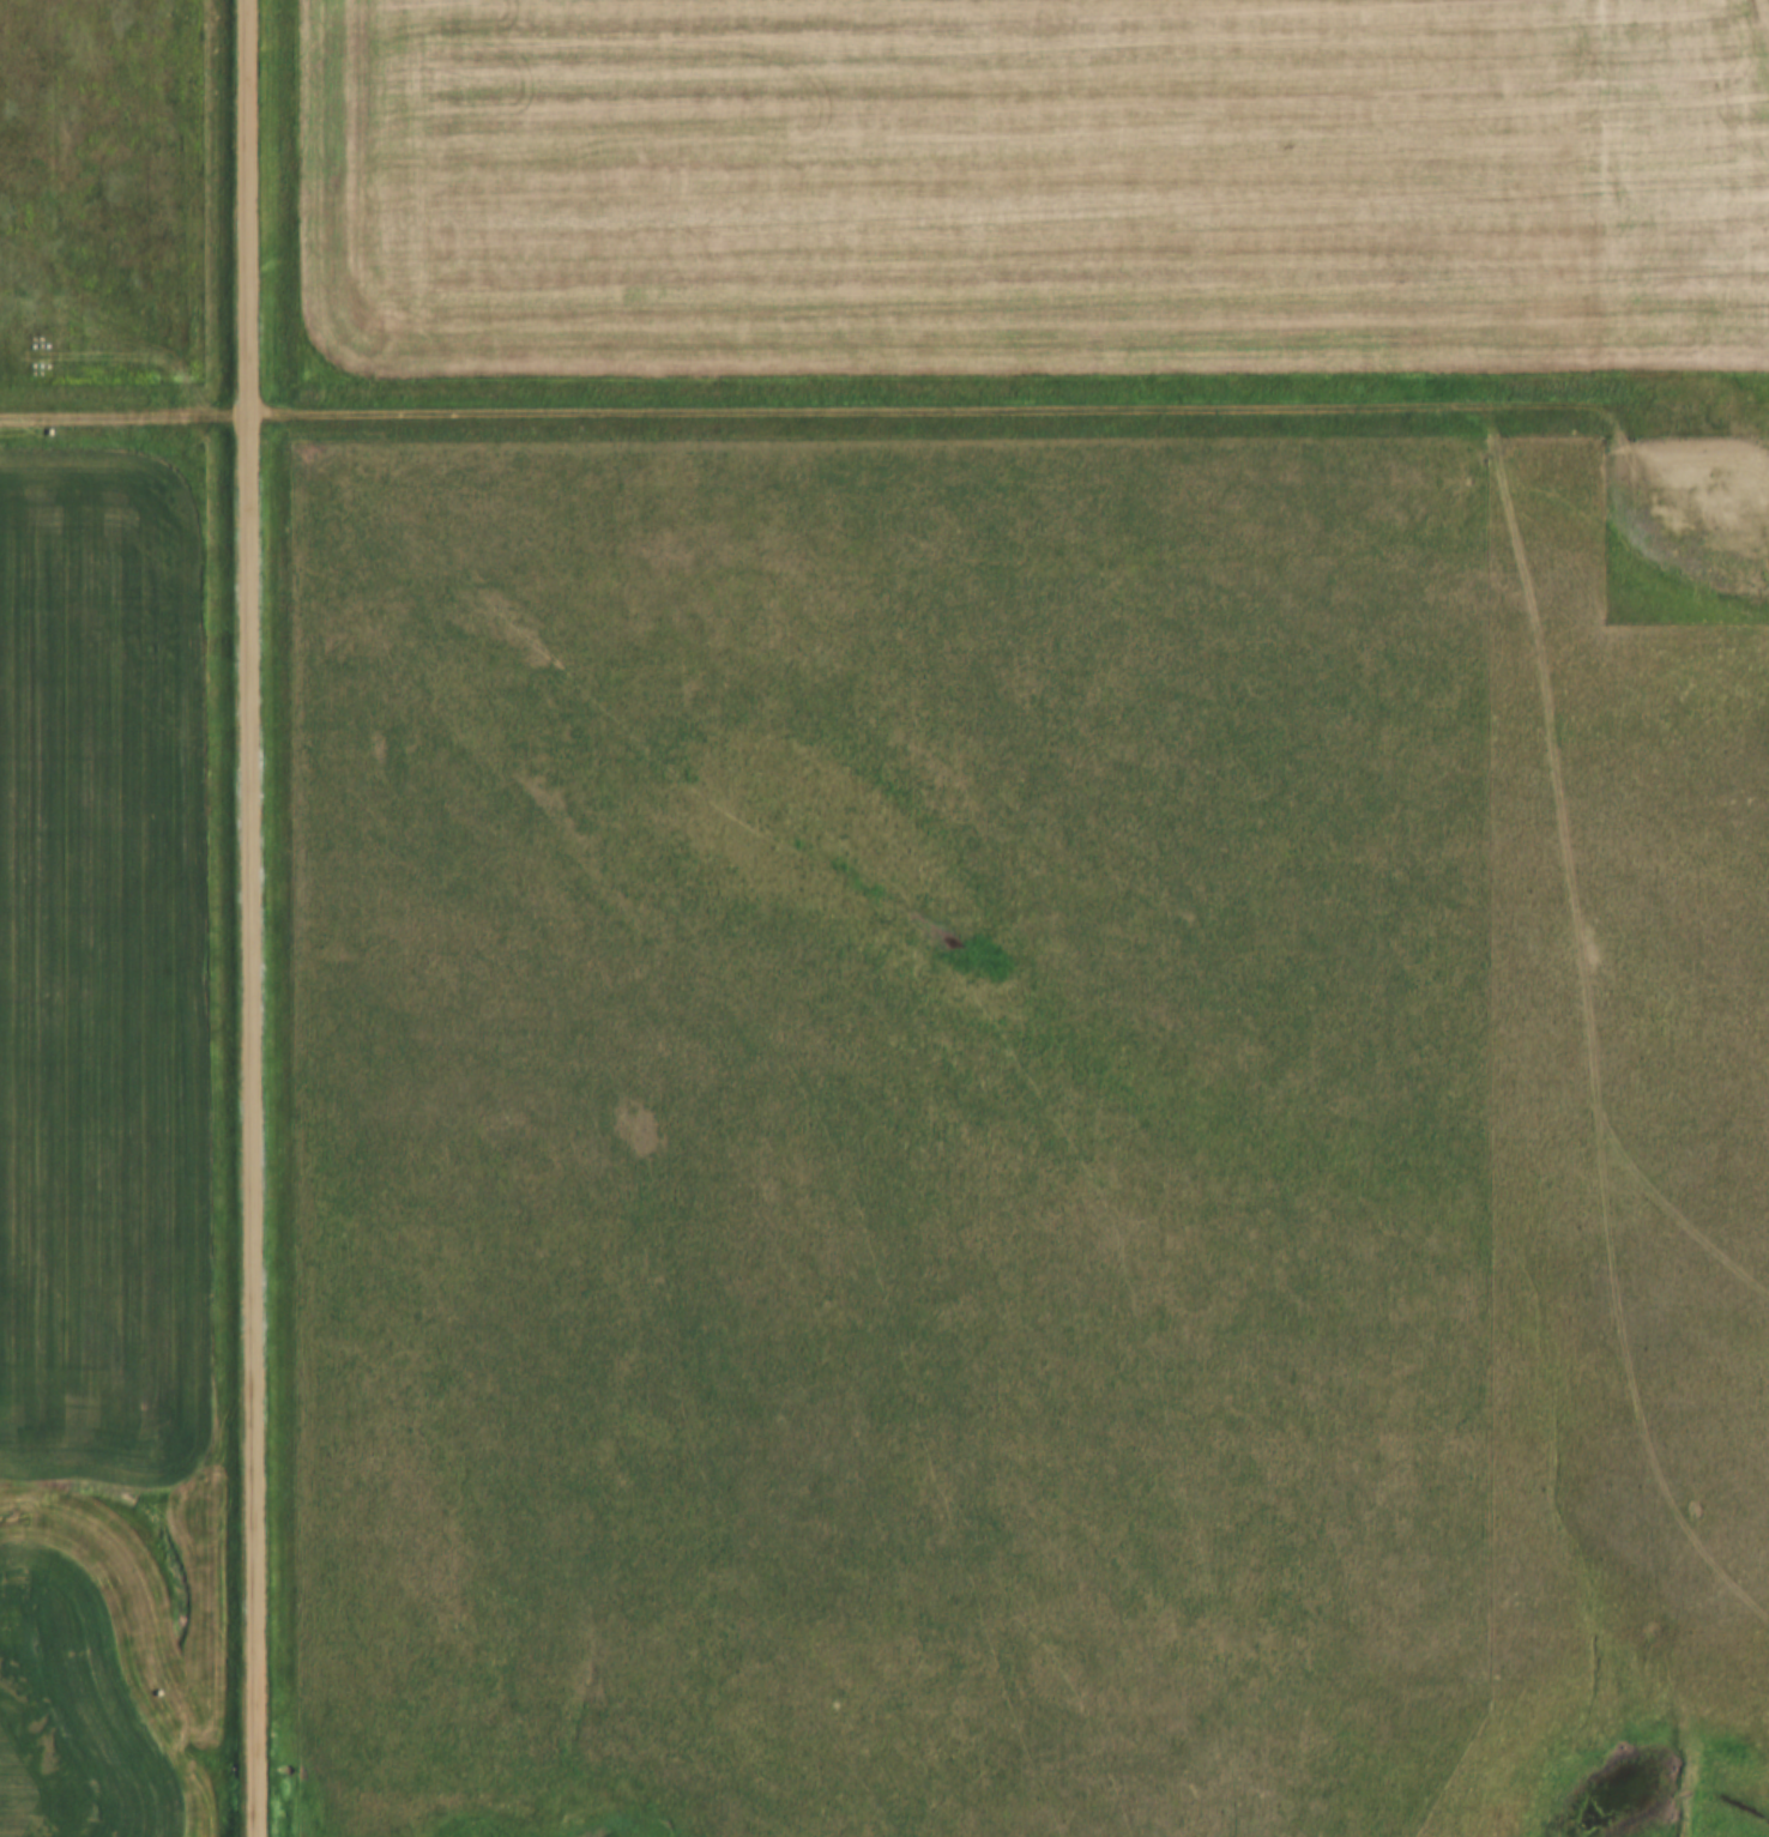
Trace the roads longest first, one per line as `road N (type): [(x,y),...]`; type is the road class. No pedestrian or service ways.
road 1 (residential): [(260,1836),(250,0)]
road 2 (track): [(252,415),(0,407)]

